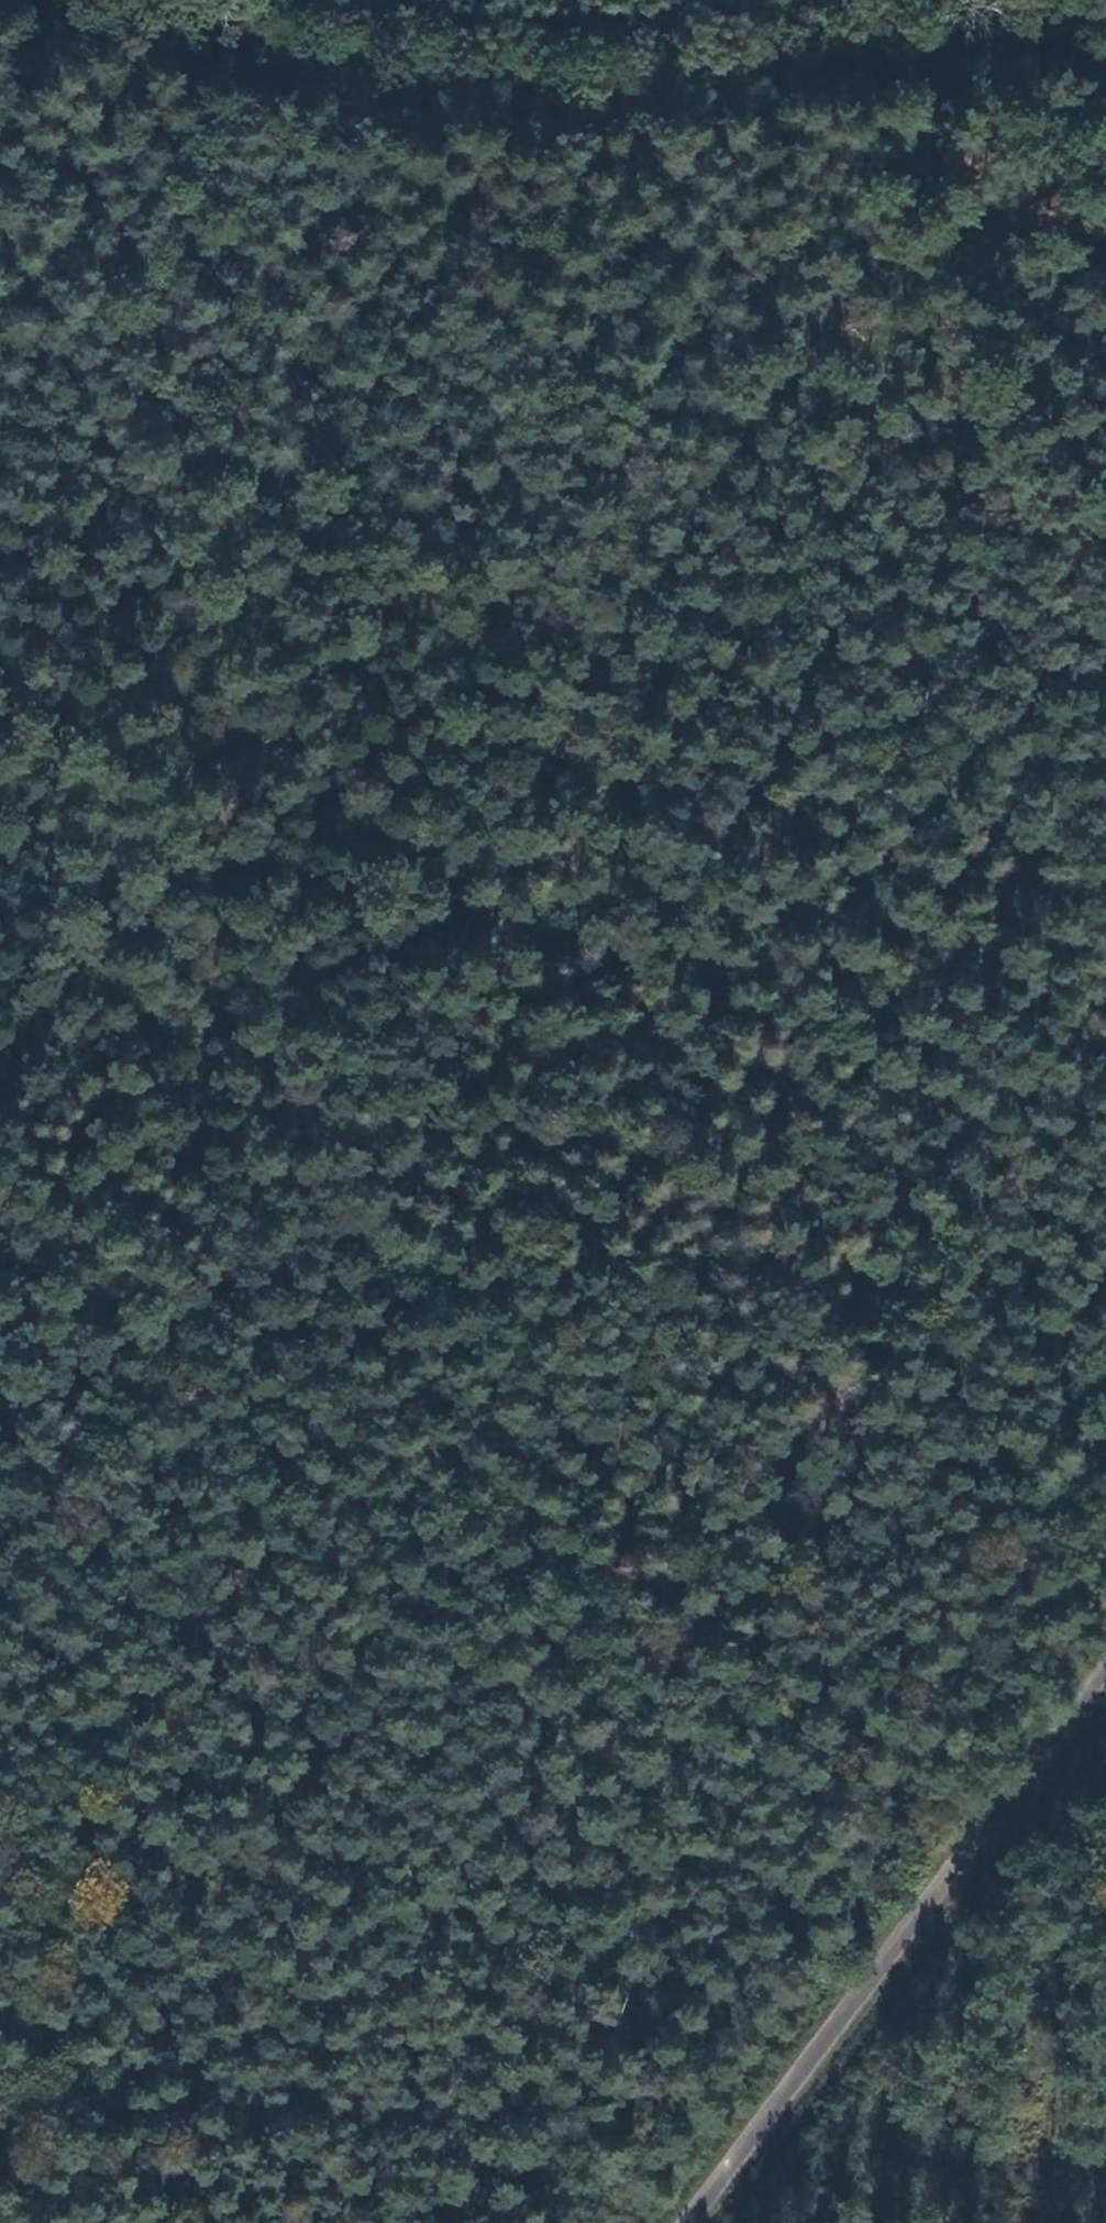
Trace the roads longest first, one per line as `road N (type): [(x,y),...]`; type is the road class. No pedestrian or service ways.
road 1 (track): [(52,0),(498,112),(732,94),(1105,25)]
road 2 (track): [(690,2222),(1105,1674)]

